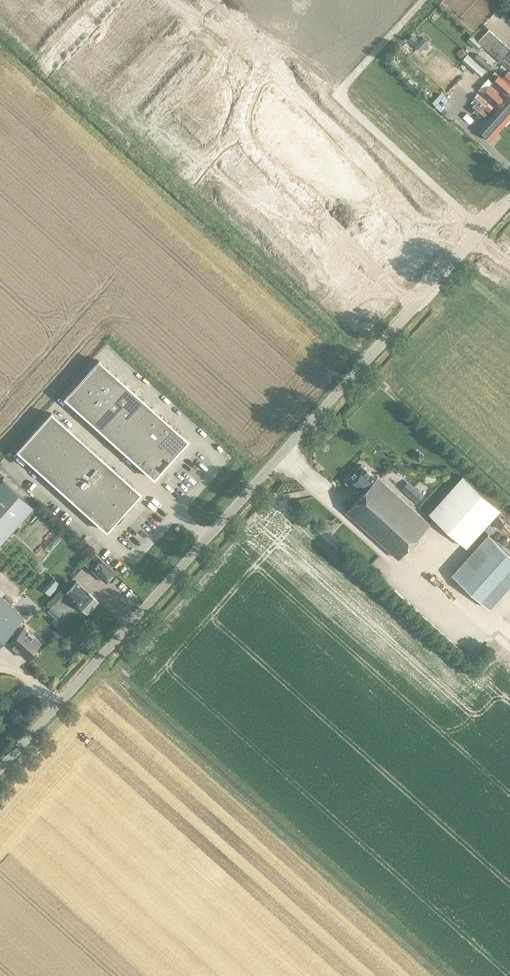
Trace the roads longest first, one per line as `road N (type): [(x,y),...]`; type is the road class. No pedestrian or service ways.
road 1 (unclassified): [(0,770),(509,201)]
road 2 (track): [(423,0),(343,85),(342,99),(484,230)]
road 3 (track): [(509,649),(448,609),(284,453)]

